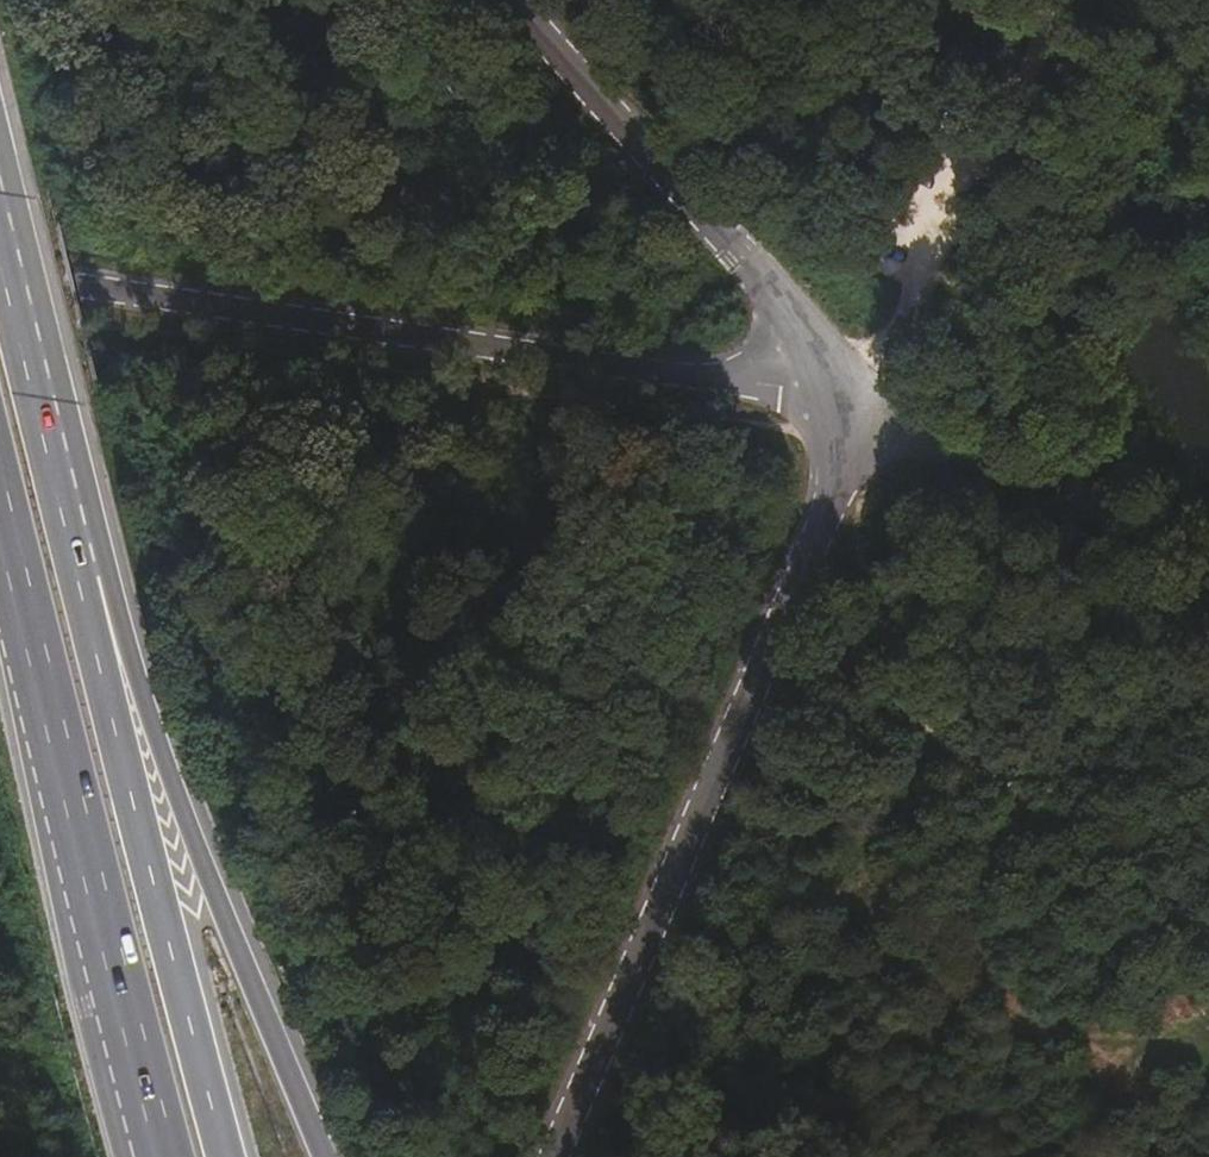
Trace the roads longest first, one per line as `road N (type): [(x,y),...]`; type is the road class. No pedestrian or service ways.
road 1 (unclassified): [(0,281),(839,395)]
road 2 (unclassified): [(551,1156),(832,507),(839,395)]
road 3 (trunk): [(0,508),(165,1156)]
road 4 (trunk): [(324,1156),(148,707),(77,568)]
road 5 (trunk): [(227,1156),(77,568)]
road 6 (track): [(832,507),(854,527),(931,742),(1208,926)]
road 7 (unclassified): [(839,395),(744,265),(505,0)]
road 8 (track): [(839,395),(925,445),(1131,535)]
road 9 (trunk): [(77,568),(0,255)]
road 10 (unclassified): [(839,395),(916,271),(977,134)]
road 11 (track): [(977,134),(1029,0)]

